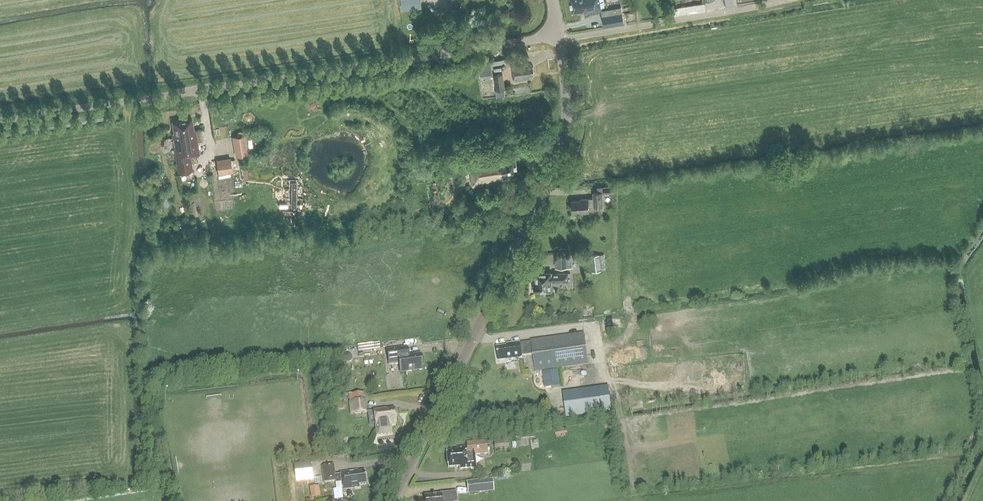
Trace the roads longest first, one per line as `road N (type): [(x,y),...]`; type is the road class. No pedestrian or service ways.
road 1 (unclassified): [(0,121),(558,36)]
road 2 (tertiary): [(392,500),(558,160),(567,113),(559,40)]
road 3 (unclassified): [(559,40),(791,0)]

